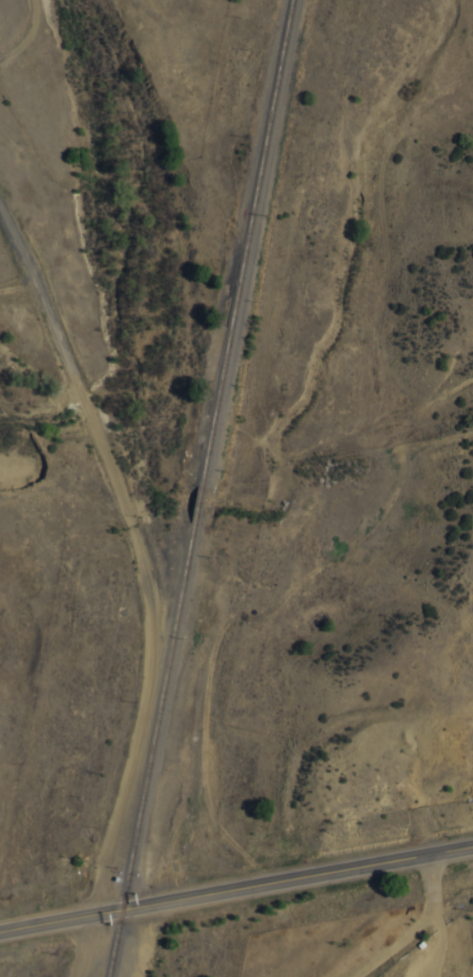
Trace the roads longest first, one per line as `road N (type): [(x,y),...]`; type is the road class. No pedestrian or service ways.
road 1 (tertiary): [(472,846),(0,931)]

